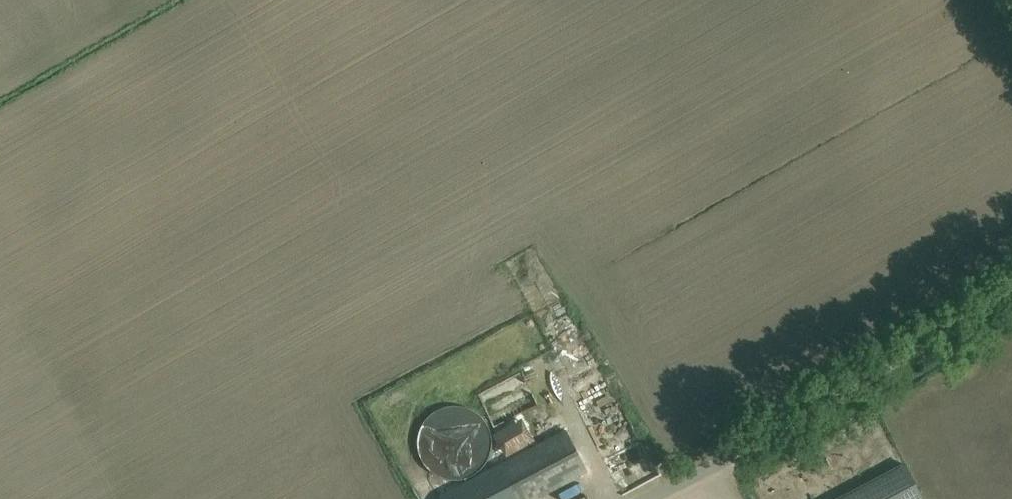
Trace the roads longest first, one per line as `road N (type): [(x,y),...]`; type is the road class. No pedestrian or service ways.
road 1 (unclassified): [(650,498),(1011,296)]

